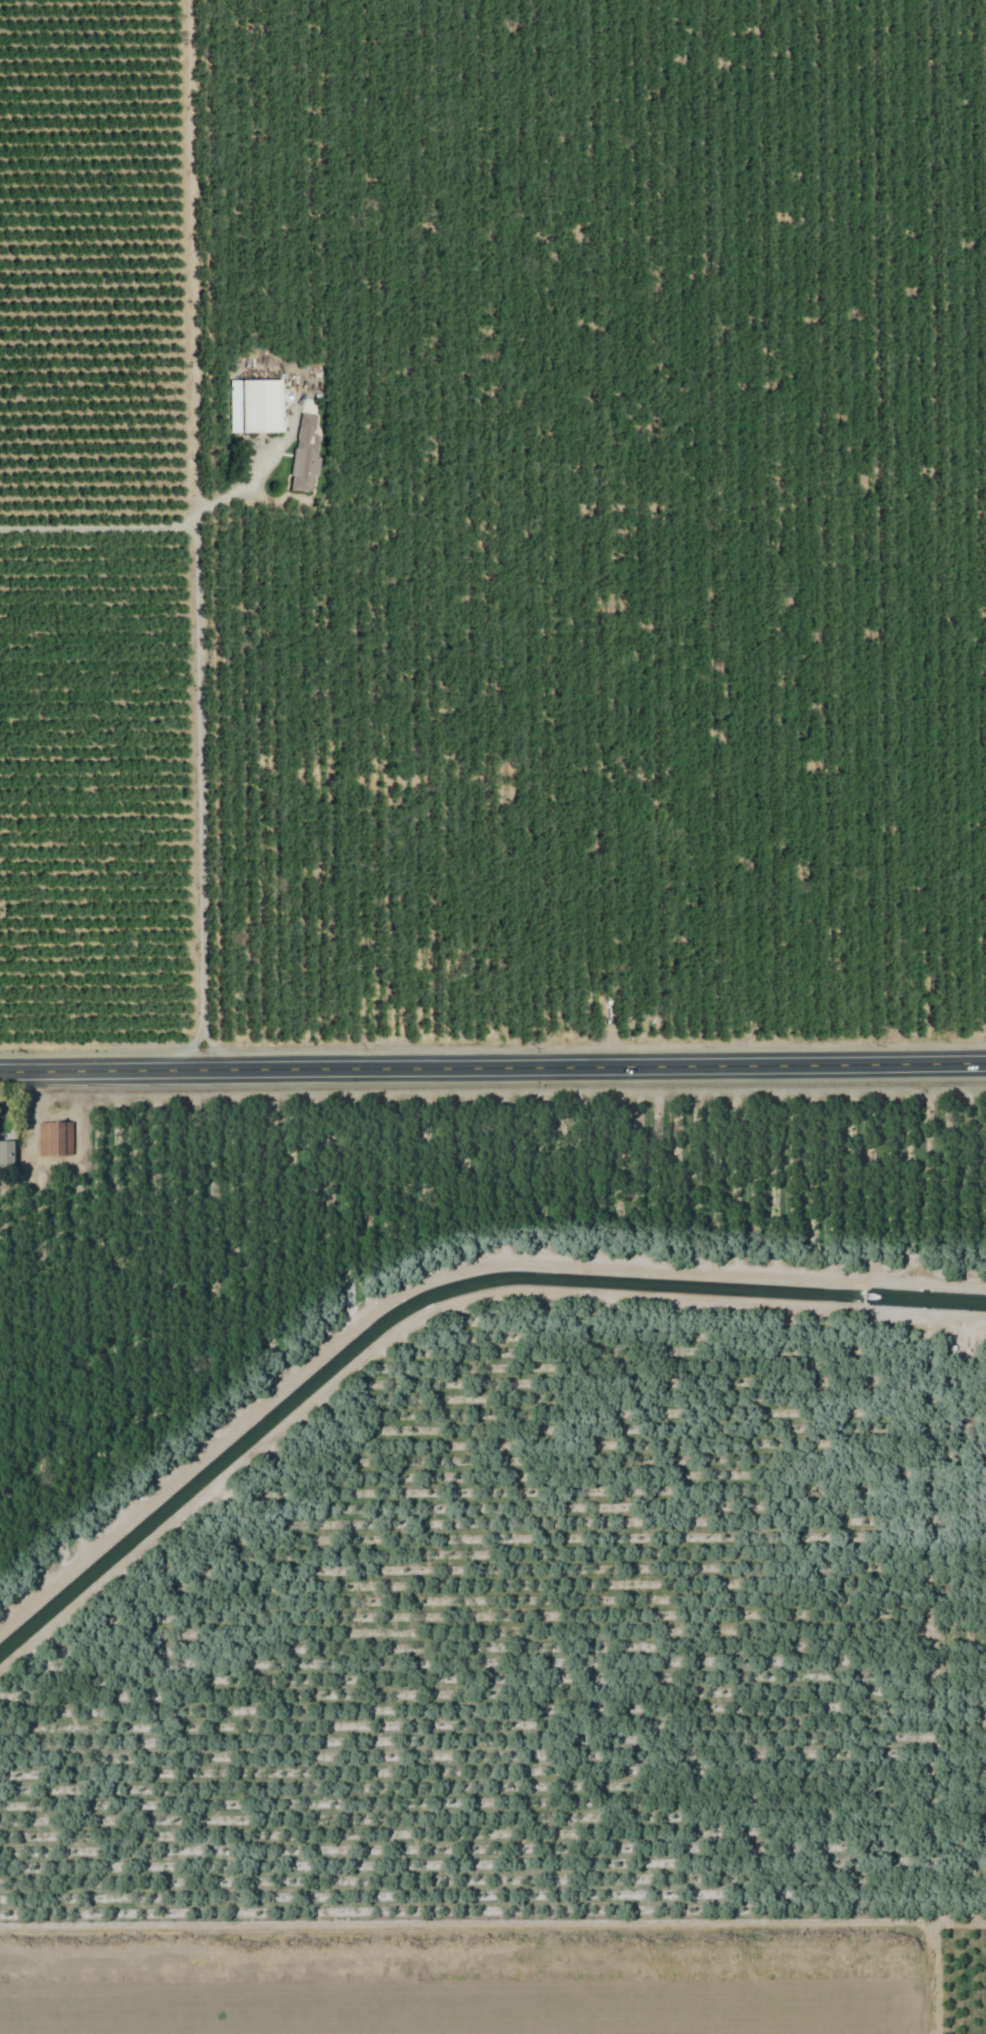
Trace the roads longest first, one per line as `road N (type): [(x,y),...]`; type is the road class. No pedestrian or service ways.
road 1 (primary): [(985,1061),(0,1068)]

